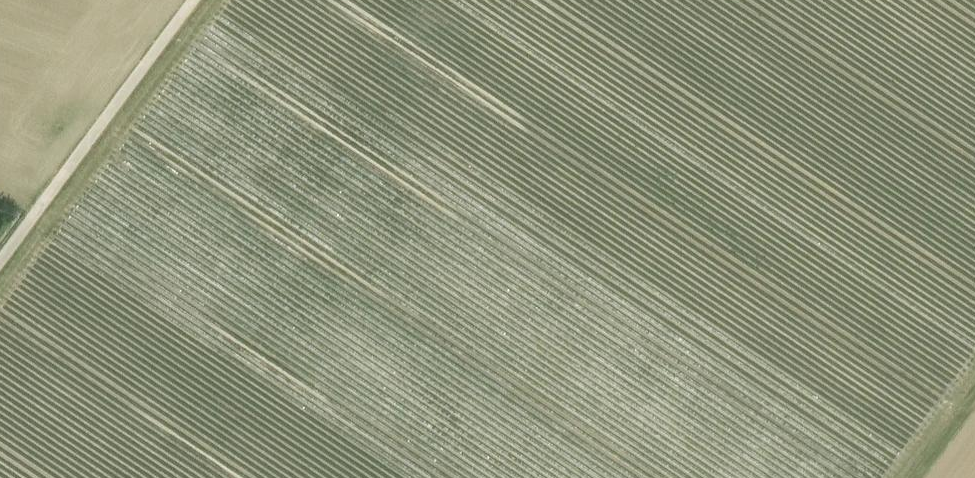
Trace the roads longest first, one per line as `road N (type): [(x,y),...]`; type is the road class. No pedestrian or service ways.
road 1 (track): [(974,368),(386,0)]
road 2 (track): [(193,0),(0,260)]

